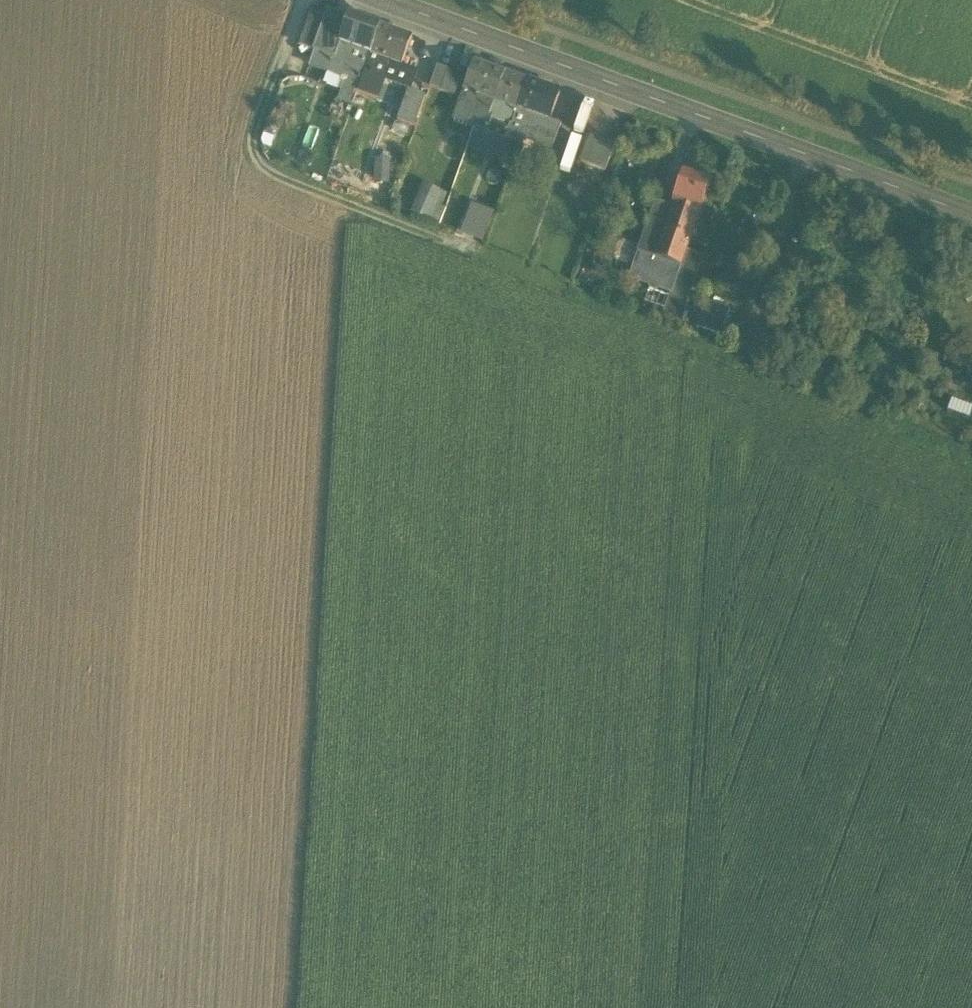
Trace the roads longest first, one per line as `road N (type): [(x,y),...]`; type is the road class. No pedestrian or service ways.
road 1 (secondary): [(971,215),(382,0)]

